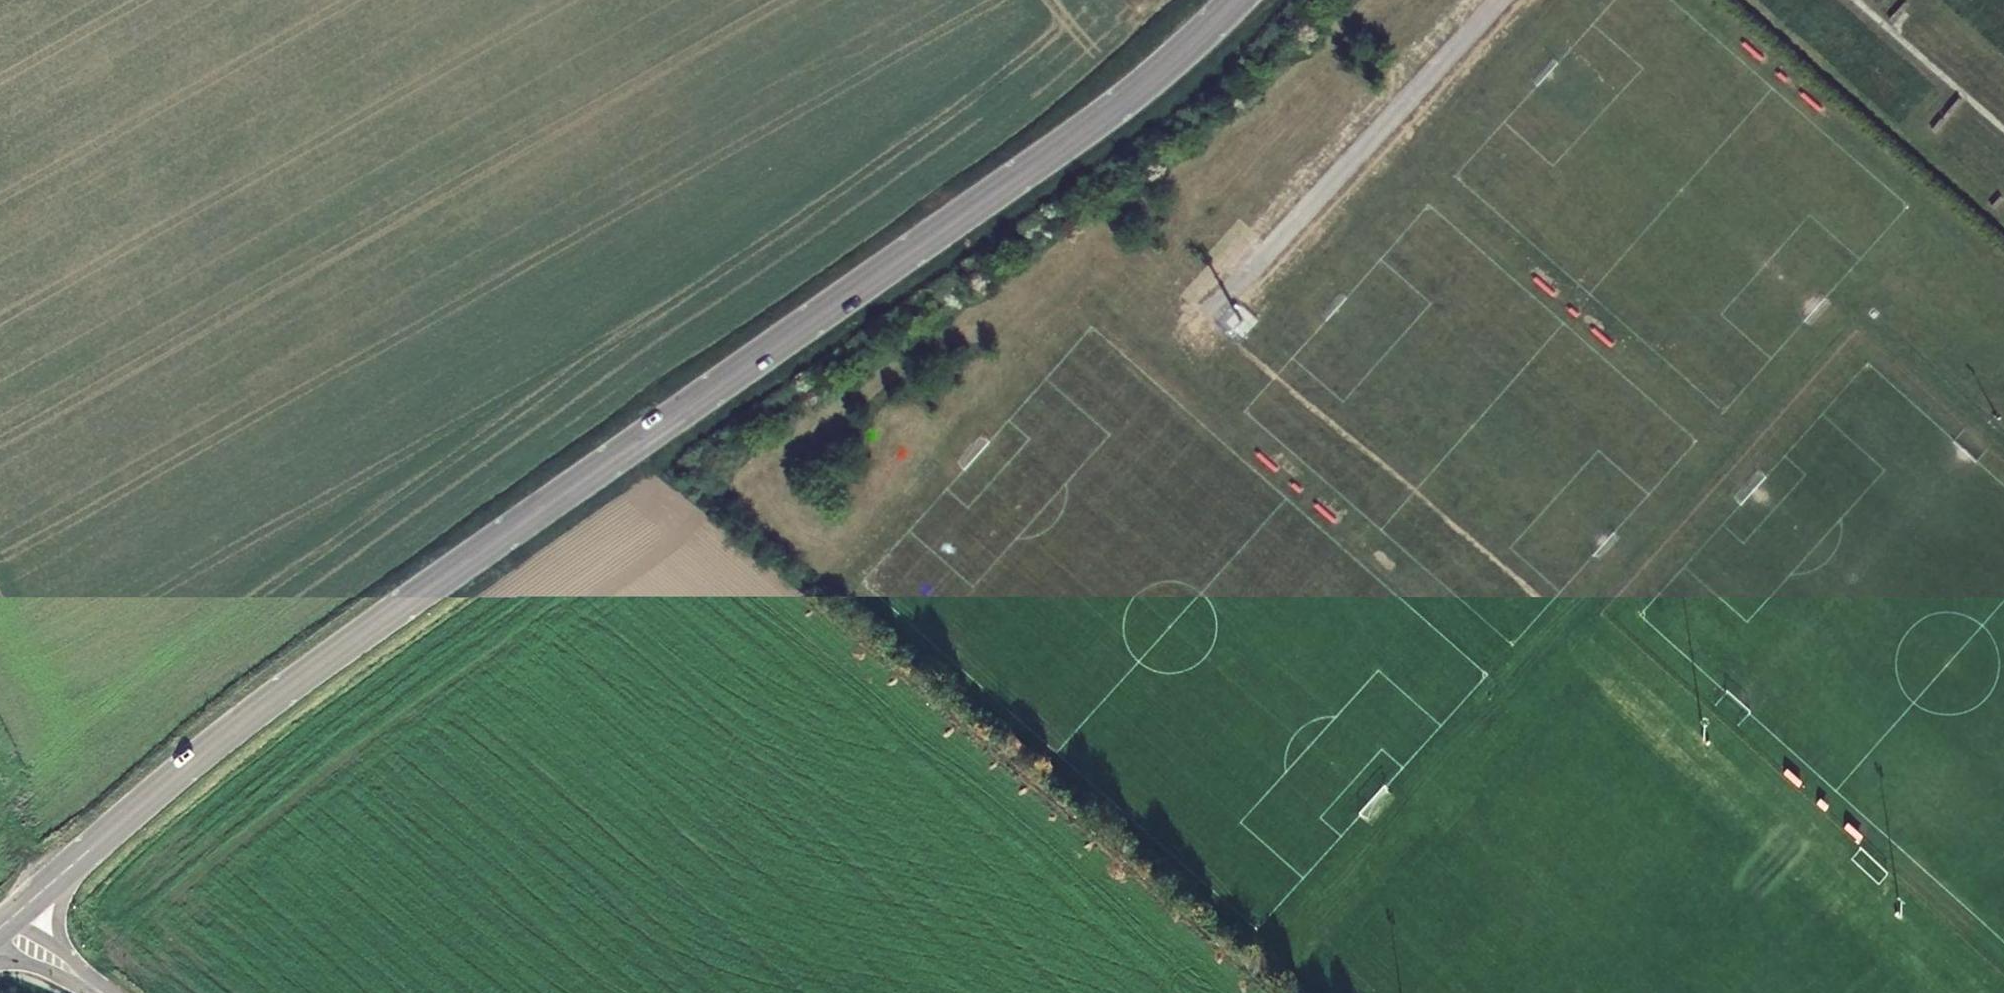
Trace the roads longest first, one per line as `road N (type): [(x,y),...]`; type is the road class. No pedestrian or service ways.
road 1 (tertiary): [(11,917),(278,693),(1087,128),(1237,0)]

